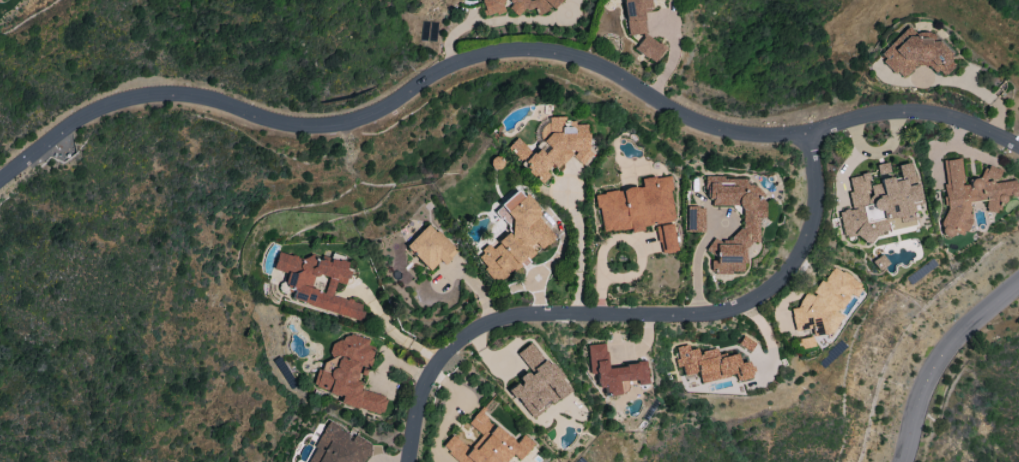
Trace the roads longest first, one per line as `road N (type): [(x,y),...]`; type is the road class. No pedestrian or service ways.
road 1 (residential): [(1018,145),(934,113),(878,113),(787,135),(733,131),(694,119),(590,61),(510,51),(459,63),(384,112),(330,126),(280,123),(196,96),(132,98),(63,131),(0,182)]
road 2 (residential): [(810,131),(819,186),(807,245),(762,297),(721,312),(499,320),(450,351),(429,383),(411,461)]
road 3 (residential): [(901,461),(915,403),(937,359),(1018,284)]

